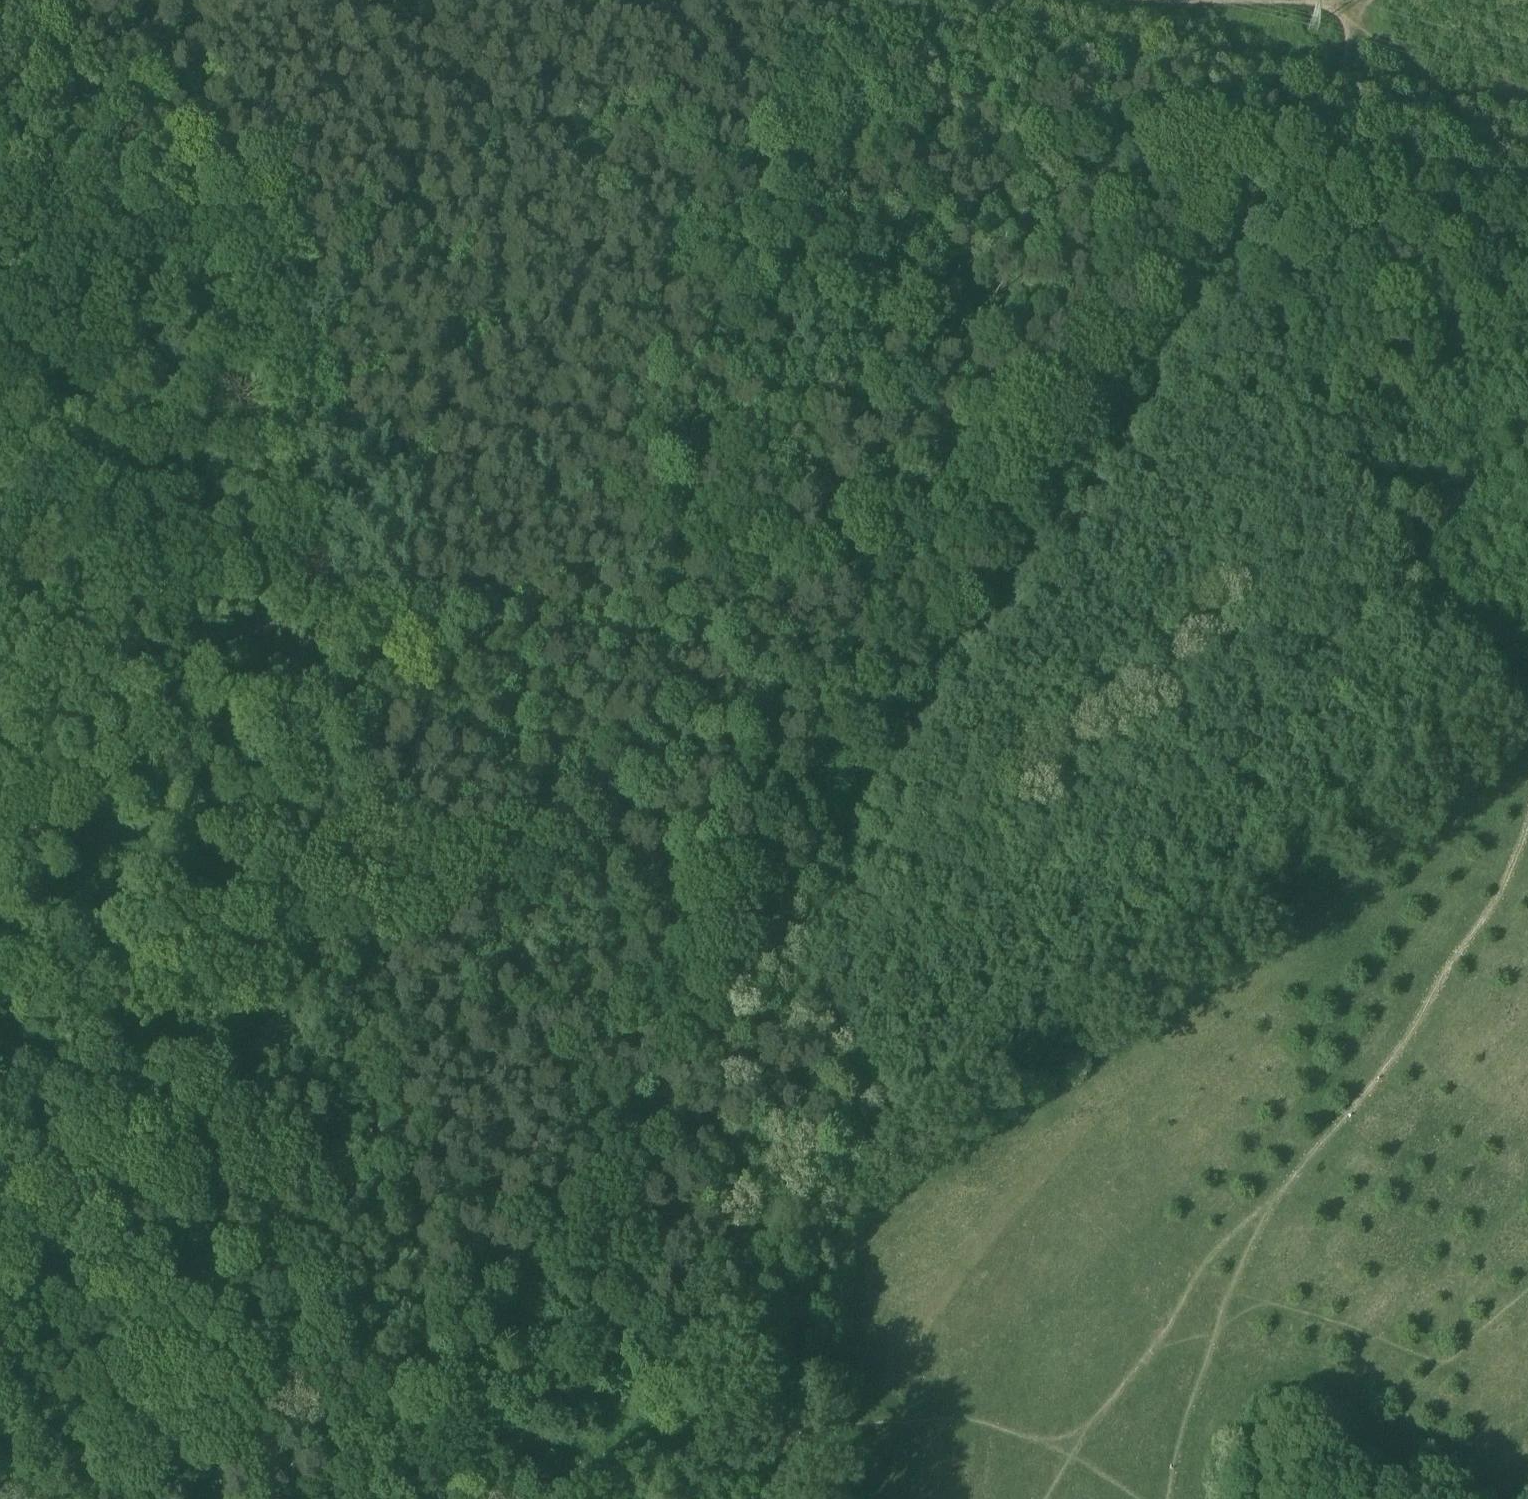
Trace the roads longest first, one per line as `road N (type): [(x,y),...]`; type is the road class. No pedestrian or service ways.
road 1 (track): [(1365,9),(1247,216),(989,571),(657,1128),(567,1312),(512,1369),(435,1410),(507,1498)]
road 2 (track): [(0,648),(212,639),(883,574),(989,571)]
road 3 (track): [(435,1410),(0,1481)]
road 4 (track): [(1365,17),(1488,166),(1527,193)]

